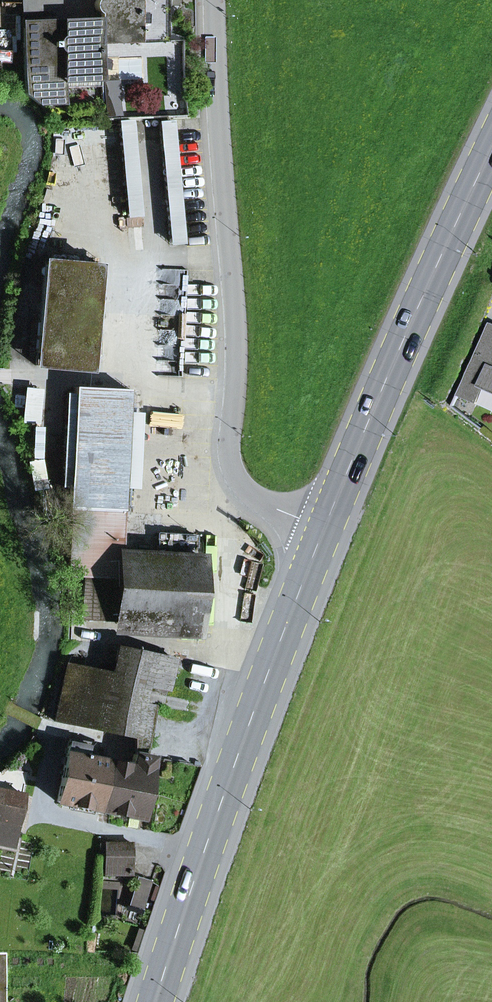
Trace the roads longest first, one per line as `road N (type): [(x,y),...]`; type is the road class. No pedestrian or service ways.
road 1 (residential): [(322,535),(251,496),(231,454),(237,368),(215,0)]
road 2 (primary): [(157,1001),(322,535)]
road 3 (primary): [(322,535),(491,148)]

